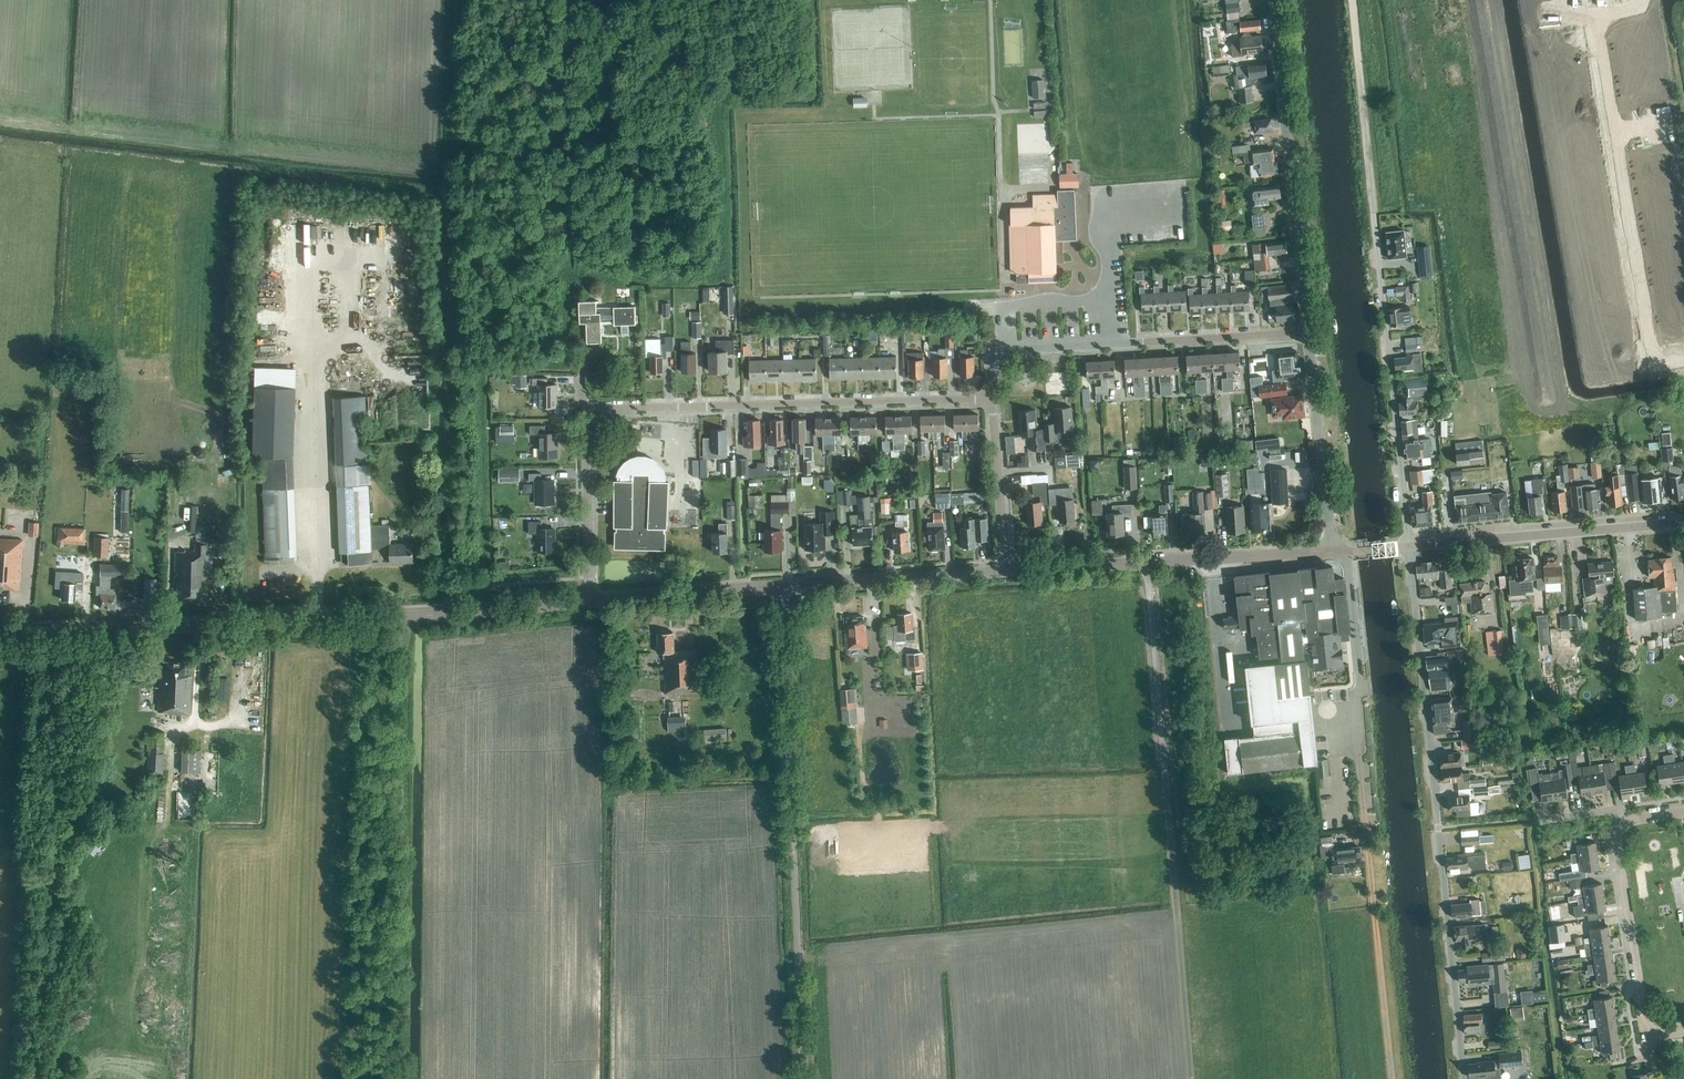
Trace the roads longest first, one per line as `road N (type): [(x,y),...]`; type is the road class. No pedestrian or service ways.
road 1 (tertiary): [(0,636),(591,601)]
road 2 (residential): [(591,601),(587,424),(601,409),(992,399)]
road 3 (residential): [(1465,1078),(1411,546)]
road 4 (unclassified): [(783,587),(803,1078)]
road 5 (residential): [(1683,357),(1654,358),(1646,349),(1588,17)]
road 6 (residential): [(992,399),(991,352),(1309,332)]
road 7 (unclassified): [(1309,332),(1272,0)]
road 8 (tertiary): [(1007,570),(1333,552)]
road 9 (residential): [(1411,546),(1376,245)]
road 10 (unclassified): [(1366,843),(1348,550)]
road 11 (tertiary): [(1411,546),(1683,524)]
road 12 (unclassified): [(1683,1031),(1647,1038),(1617,840),(1625,822)]
road 13 (track): [(1376,245),(1352,0)]
road 14 (track): [(1391,1078),(1366,843)]
road 15 (tertiary): [(783,587),(1007,570)]
road 16 (unclassified): [(1333,552),(1309,332)]
road 17 (tertiary): [(591,601),(783,587)]
road 18 (residential): [(1007,570),(992,399)]

